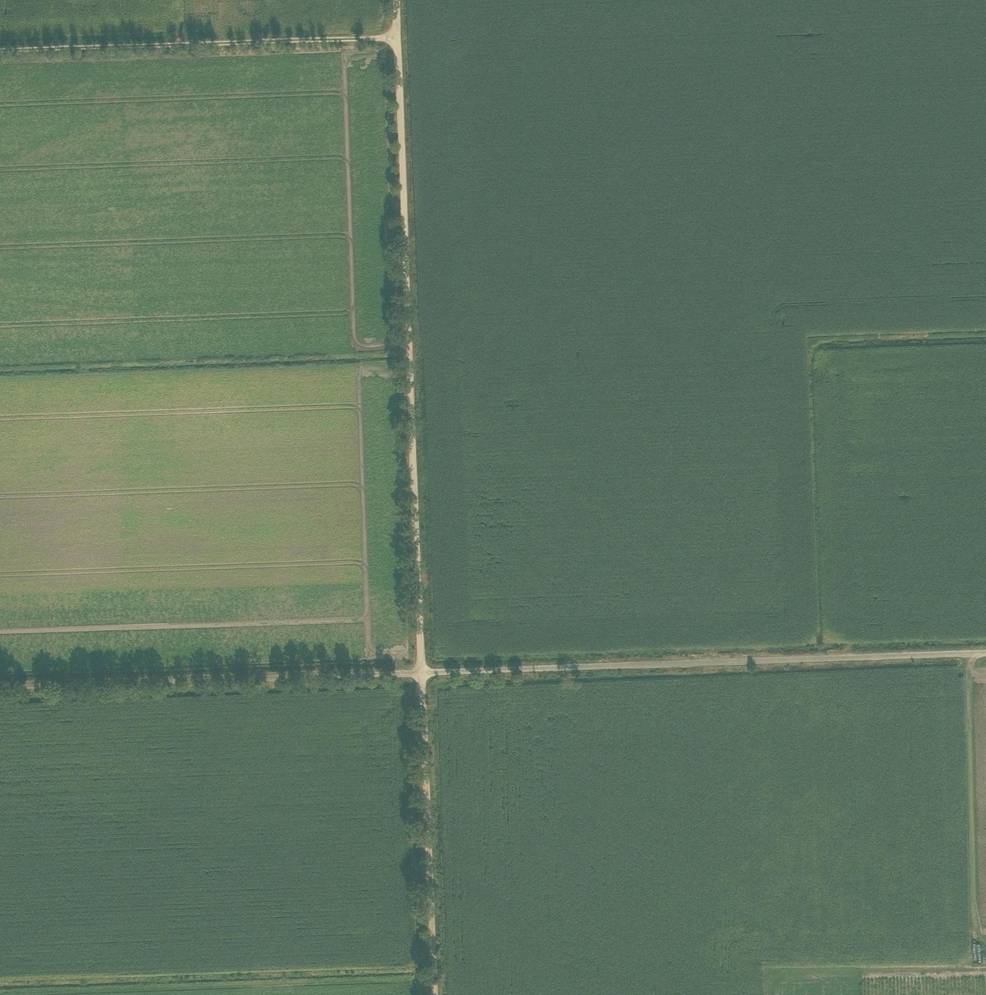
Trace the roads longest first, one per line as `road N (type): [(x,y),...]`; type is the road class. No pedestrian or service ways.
road 1 (unclassified): [(0,685),(985,654)]
road 2 (track): [(398,40),(435,994)]
road 3 (track): [(398,40),(0,53)]

